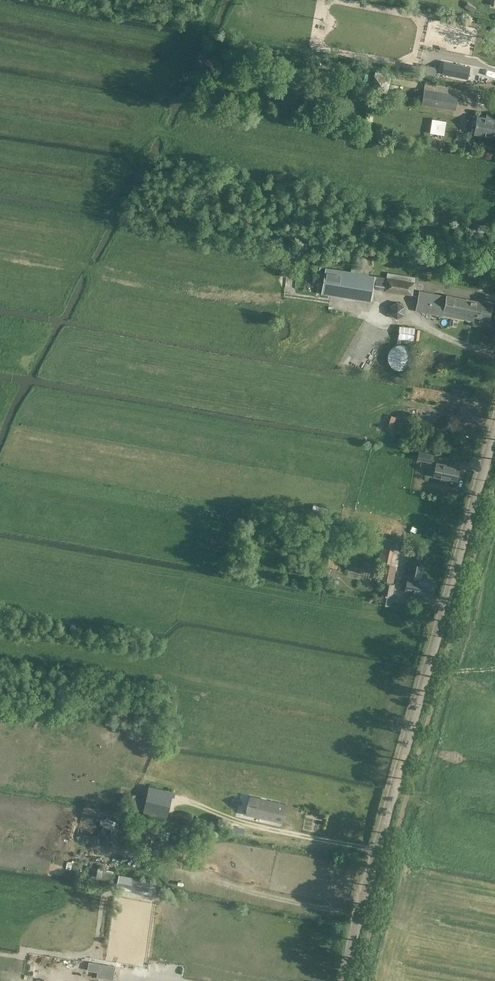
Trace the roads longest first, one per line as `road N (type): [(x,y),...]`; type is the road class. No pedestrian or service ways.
road 1 (tertiary): [(346,980),(494,421)]

